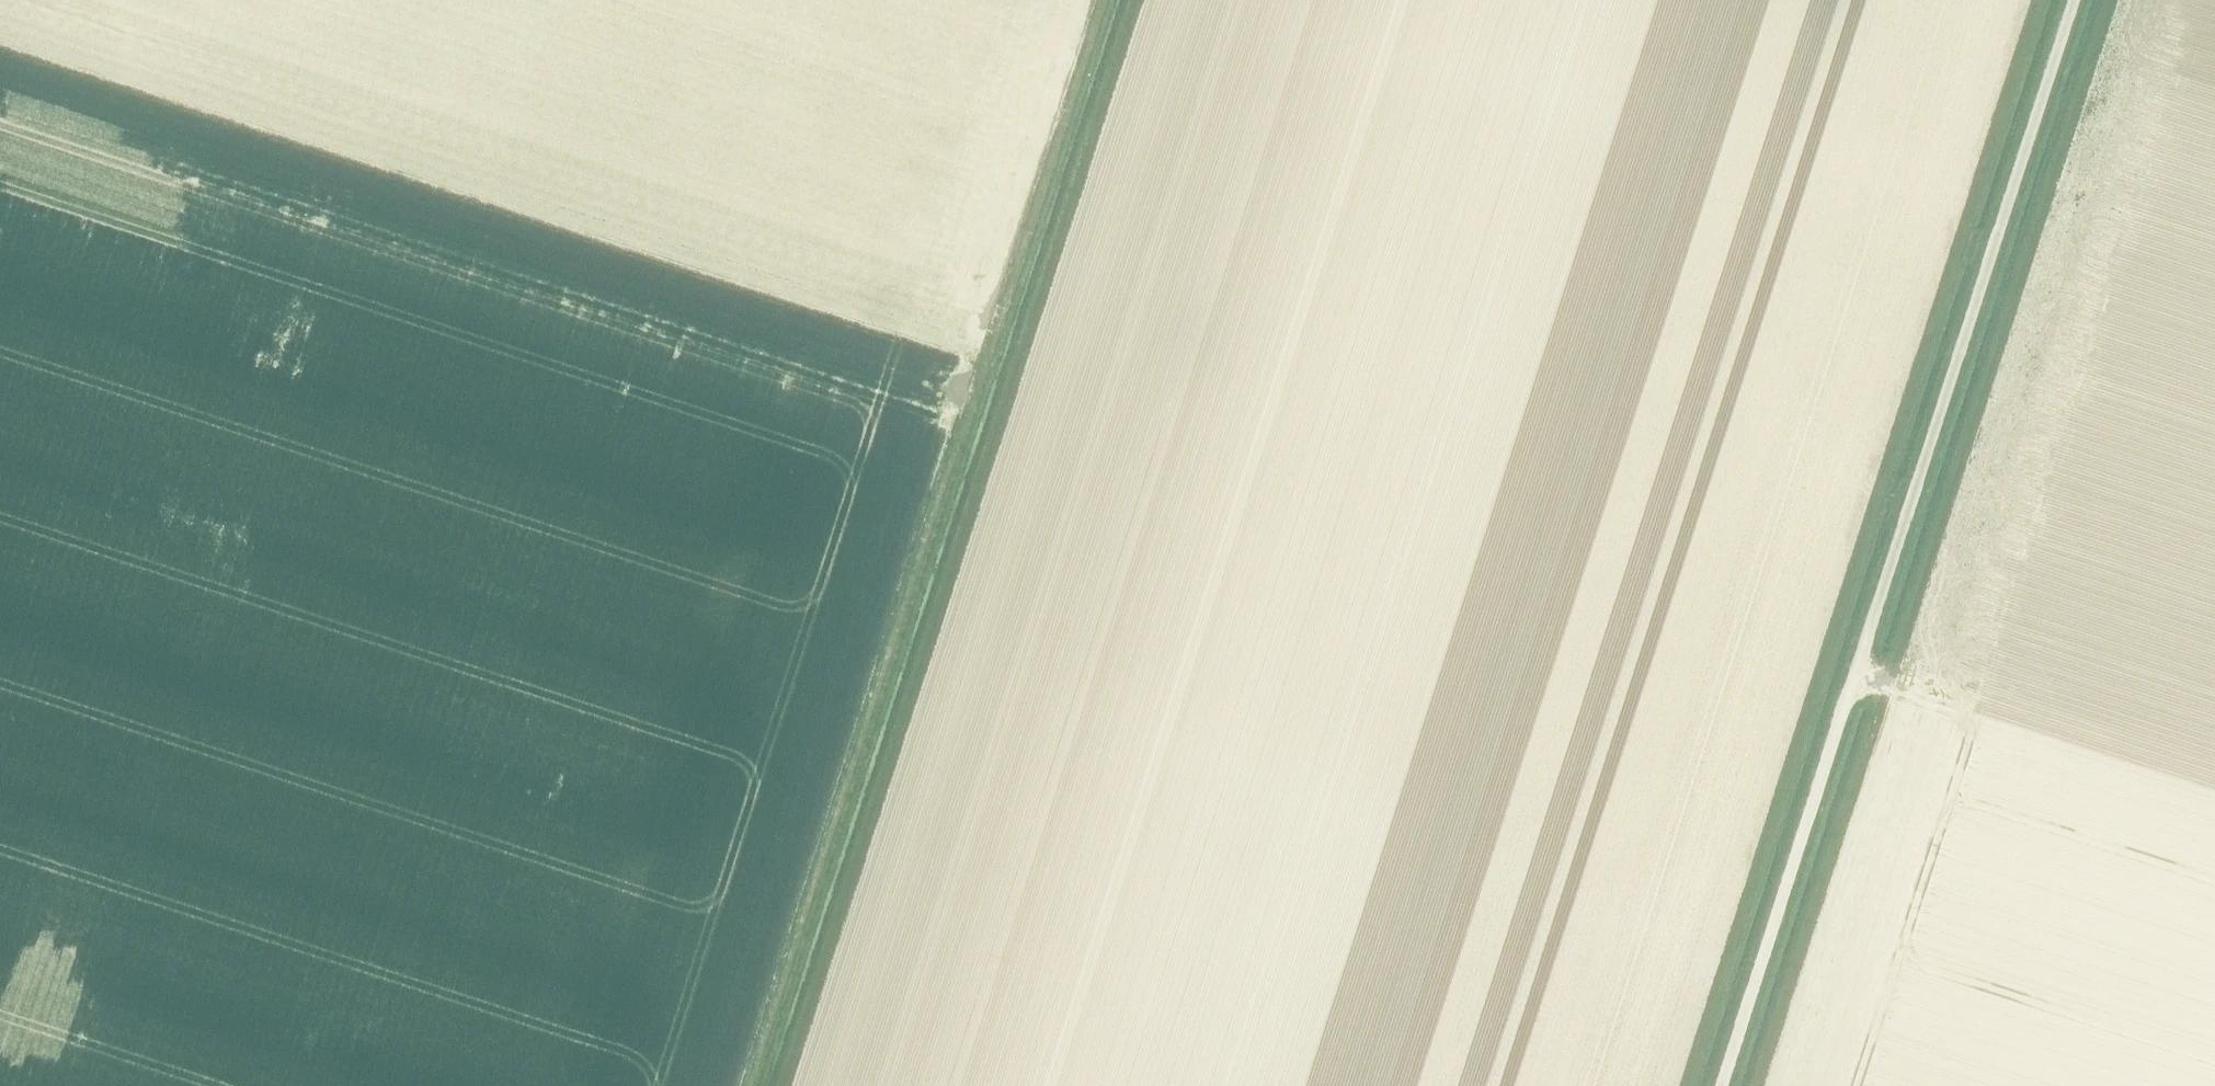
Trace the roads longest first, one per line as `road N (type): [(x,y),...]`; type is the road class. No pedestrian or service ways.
road 1 (unclassified): [(1719,1085),(2075,0)]

